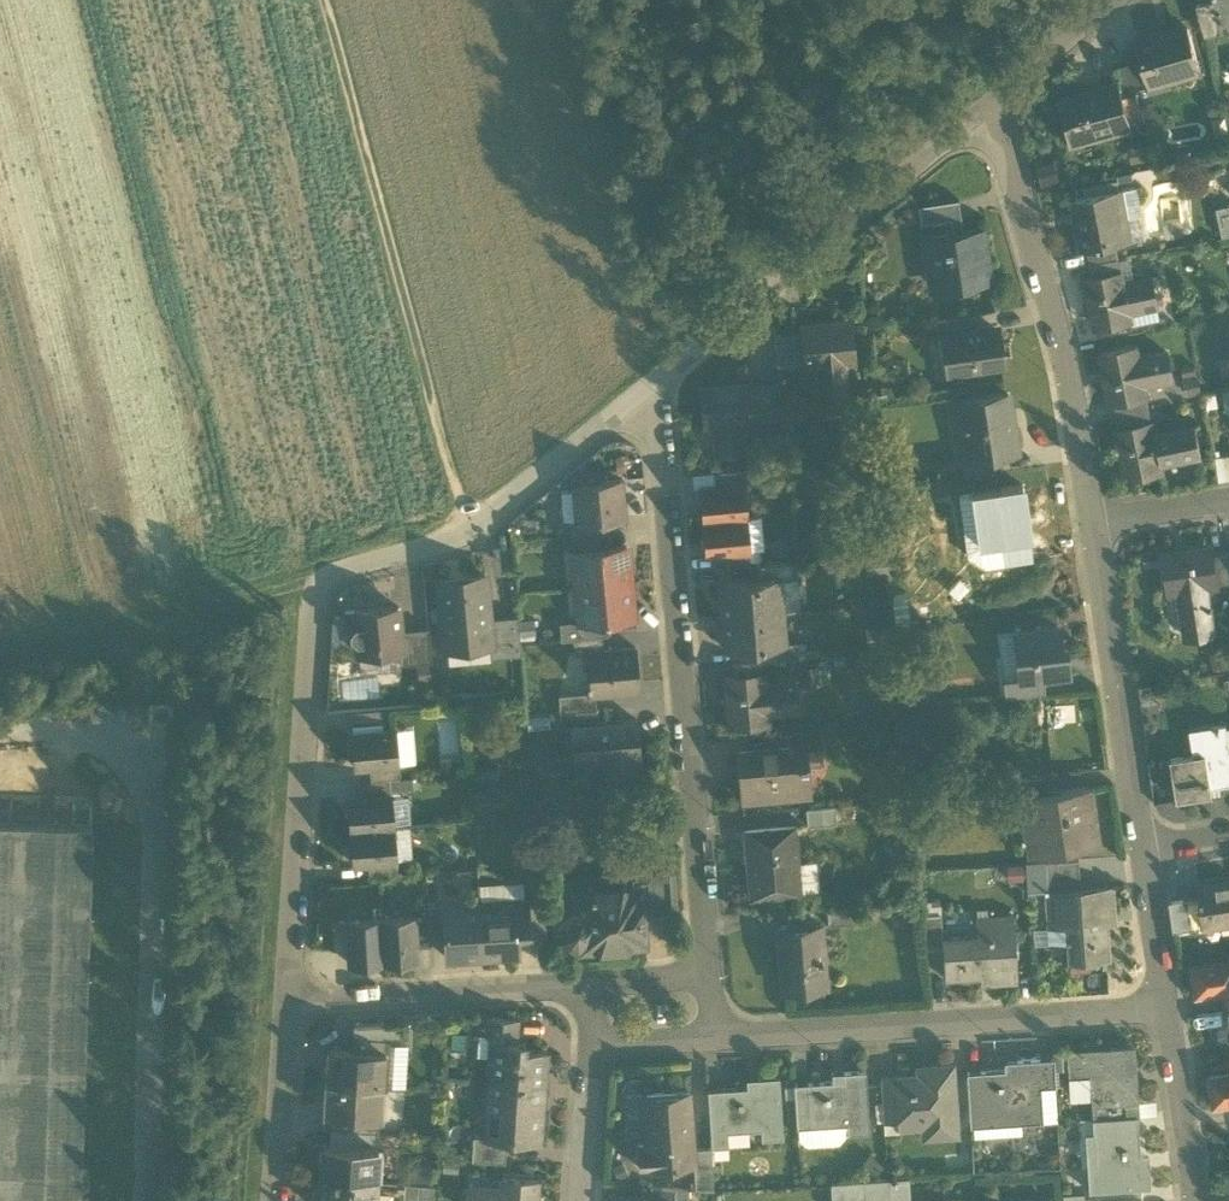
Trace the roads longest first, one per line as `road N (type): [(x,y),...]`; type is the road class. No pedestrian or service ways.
road 1 (residential): [(289,1005),(321,575),(469,538),(661,383)]
road 2 (residential): [(709,967),(661,383)]
road 3 (track): [(469,538),(325,0)]
road 4 (residential): [(1171,1012),(715,1041)]
road 5 (residential): [(987,111),(1069,352),(1099,528)]
road 6 (residential): [(661,383),(987,111)]
road 7 (residential): [(1099,528),(1152,858)]
road 8 (residential): [(289,1005),(594,977)]
road 9 (residential): [(275,1200),(289,1005)]
road 10 (residential): [(1171,1012),(1193,1200)]
road 11 (residential): [(987,111),(1123,0)]
road 12 (residential): [(1152,858),(1171,1012)]
road 13 (residential): [(583,1200),(593,1048)]
road 14 (residential): [(1099,528),(1228,507)]
road 15 (residential): [(715,1041),(593,1048)]

